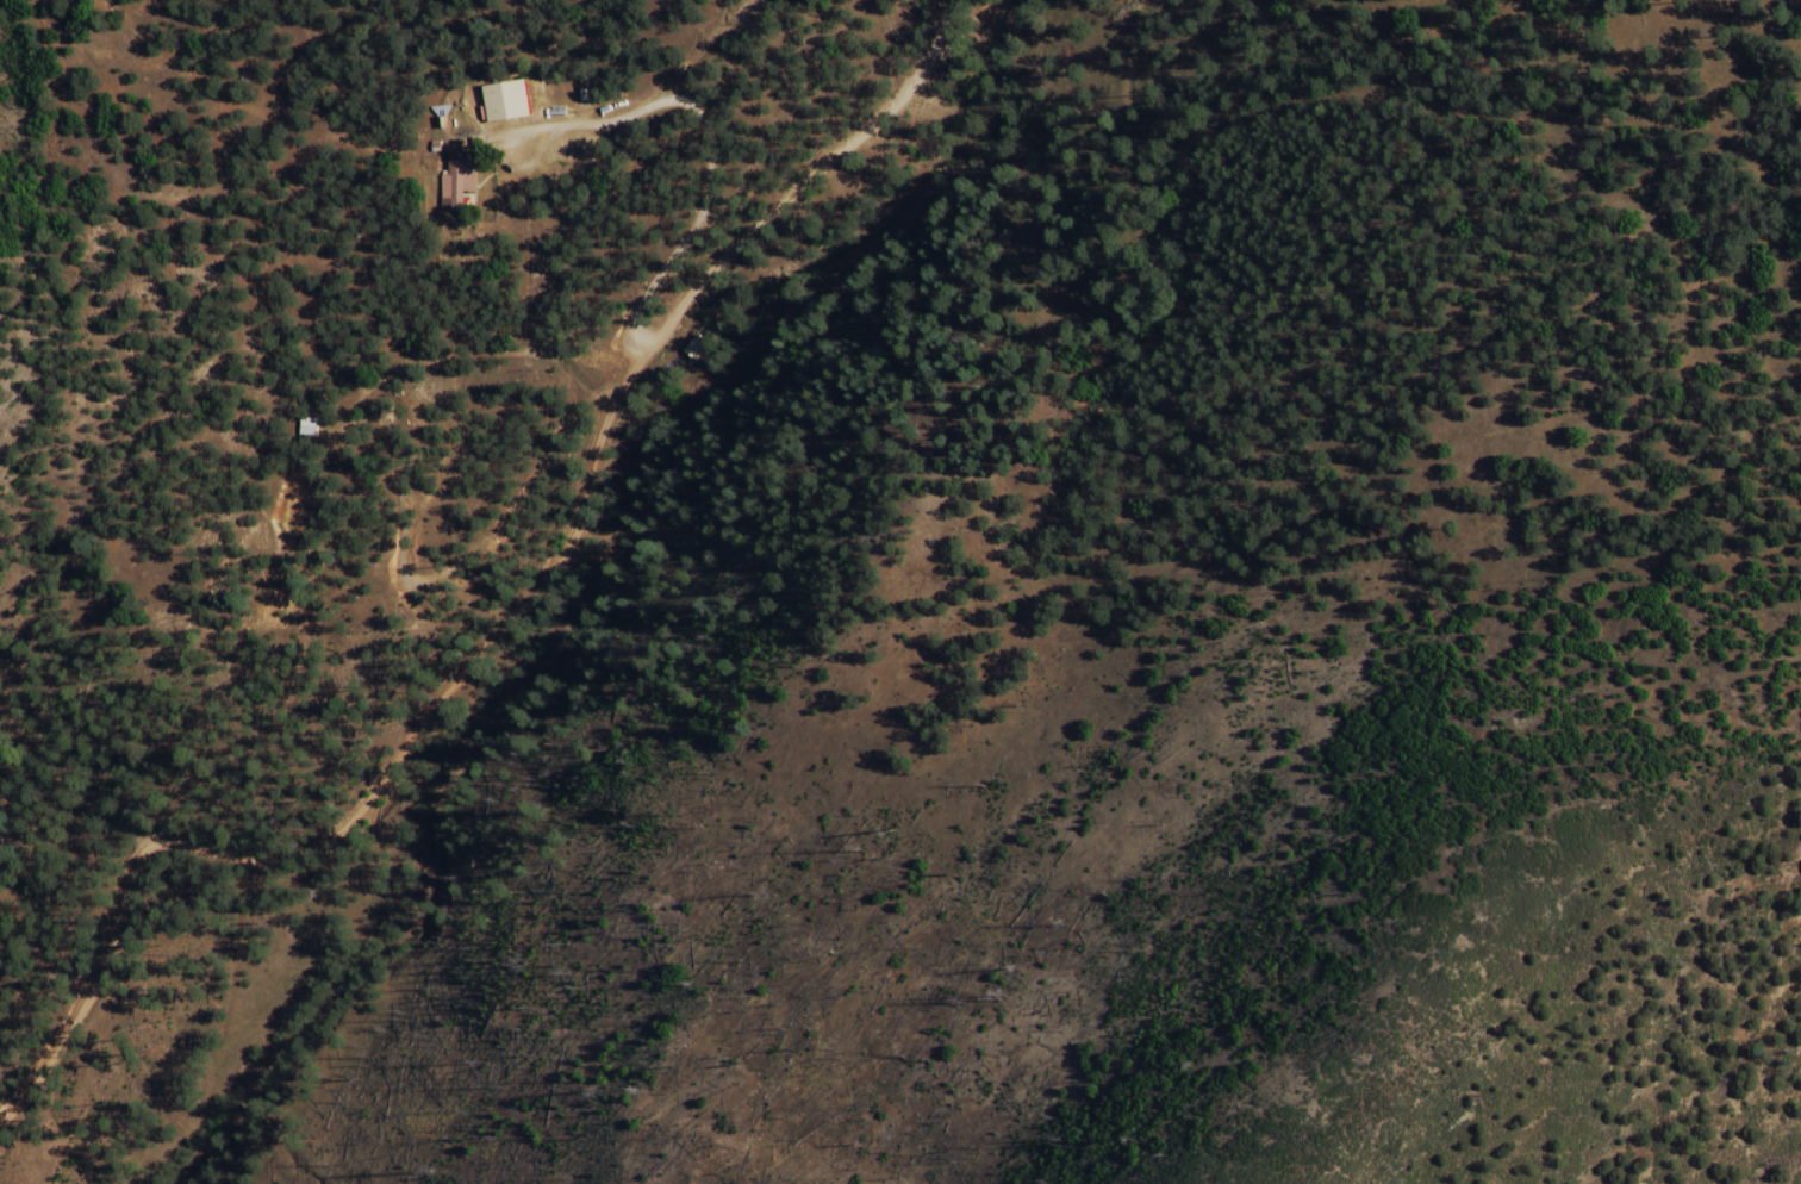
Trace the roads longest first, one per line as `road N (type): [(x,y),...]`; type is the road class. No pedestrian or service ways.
road 1 (residential): [(0,1119),(98,978),(142,852),(163,842),(257,866),(283,865),(332,842),(405,741),(560,560),(600,425),(654,329),(753,225),(881,118),(926,61),(956,0)]
road 2 (residential): [(939,35),(837,26),(780,95),(717,100),(523,204),(485,247),(410,269)]
road 3 (residential): [(1644,0),(1800,40)]

